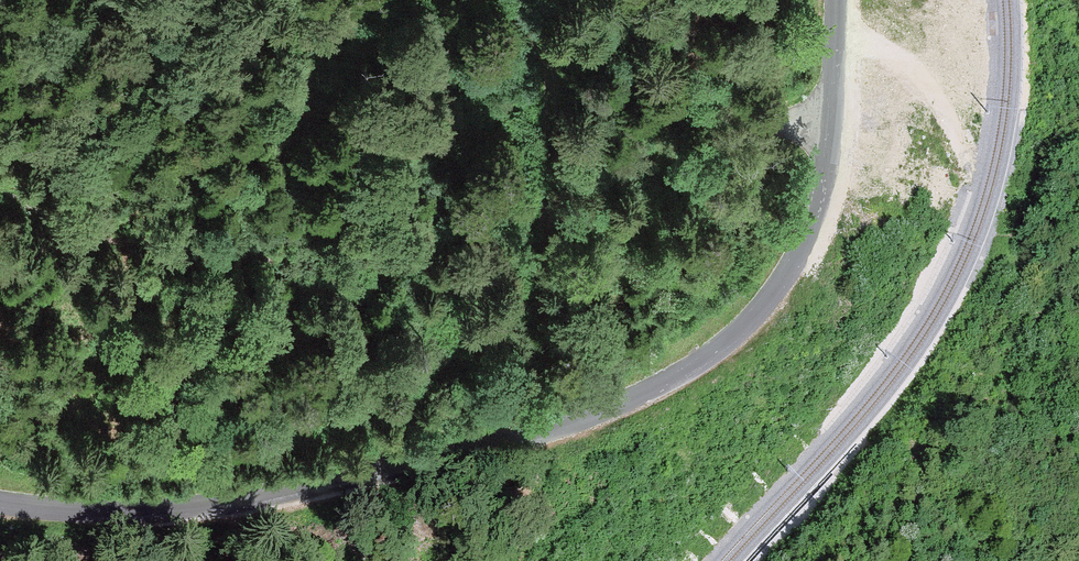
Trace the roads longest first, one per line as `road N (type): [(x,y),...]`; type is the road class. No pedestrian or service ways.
road 1 (unclassified): [(834,0),(833,126),(804,242),(763,306),(712,354),(566,424),(286,488),(157,508),(0,500)]
road 2 (track): [(521,0),(552,73),(547,251),(505,317),(395,400),(345,421)]
road 3 (track): [(675,0),(716,91),(745,116),(833,126)]

